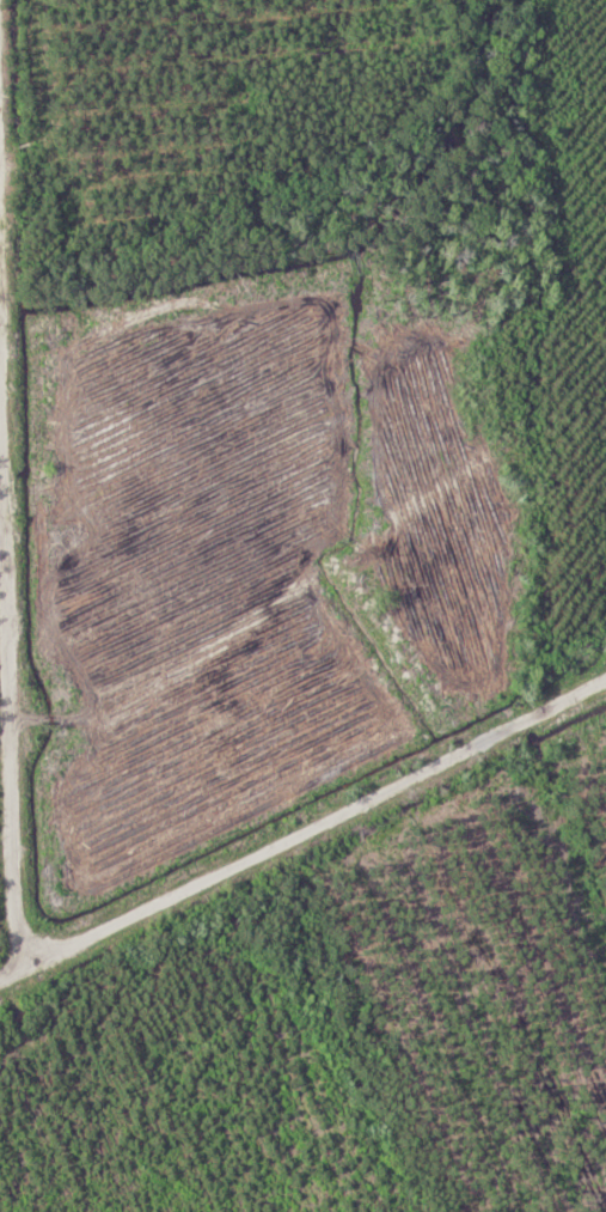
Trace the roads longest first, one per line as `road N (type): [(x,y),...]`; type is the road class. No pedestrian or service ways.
road 1 (residential): [(0,976),(27,979),(605,683)]
road 2 (residential): [(27,979),(0,504)]

